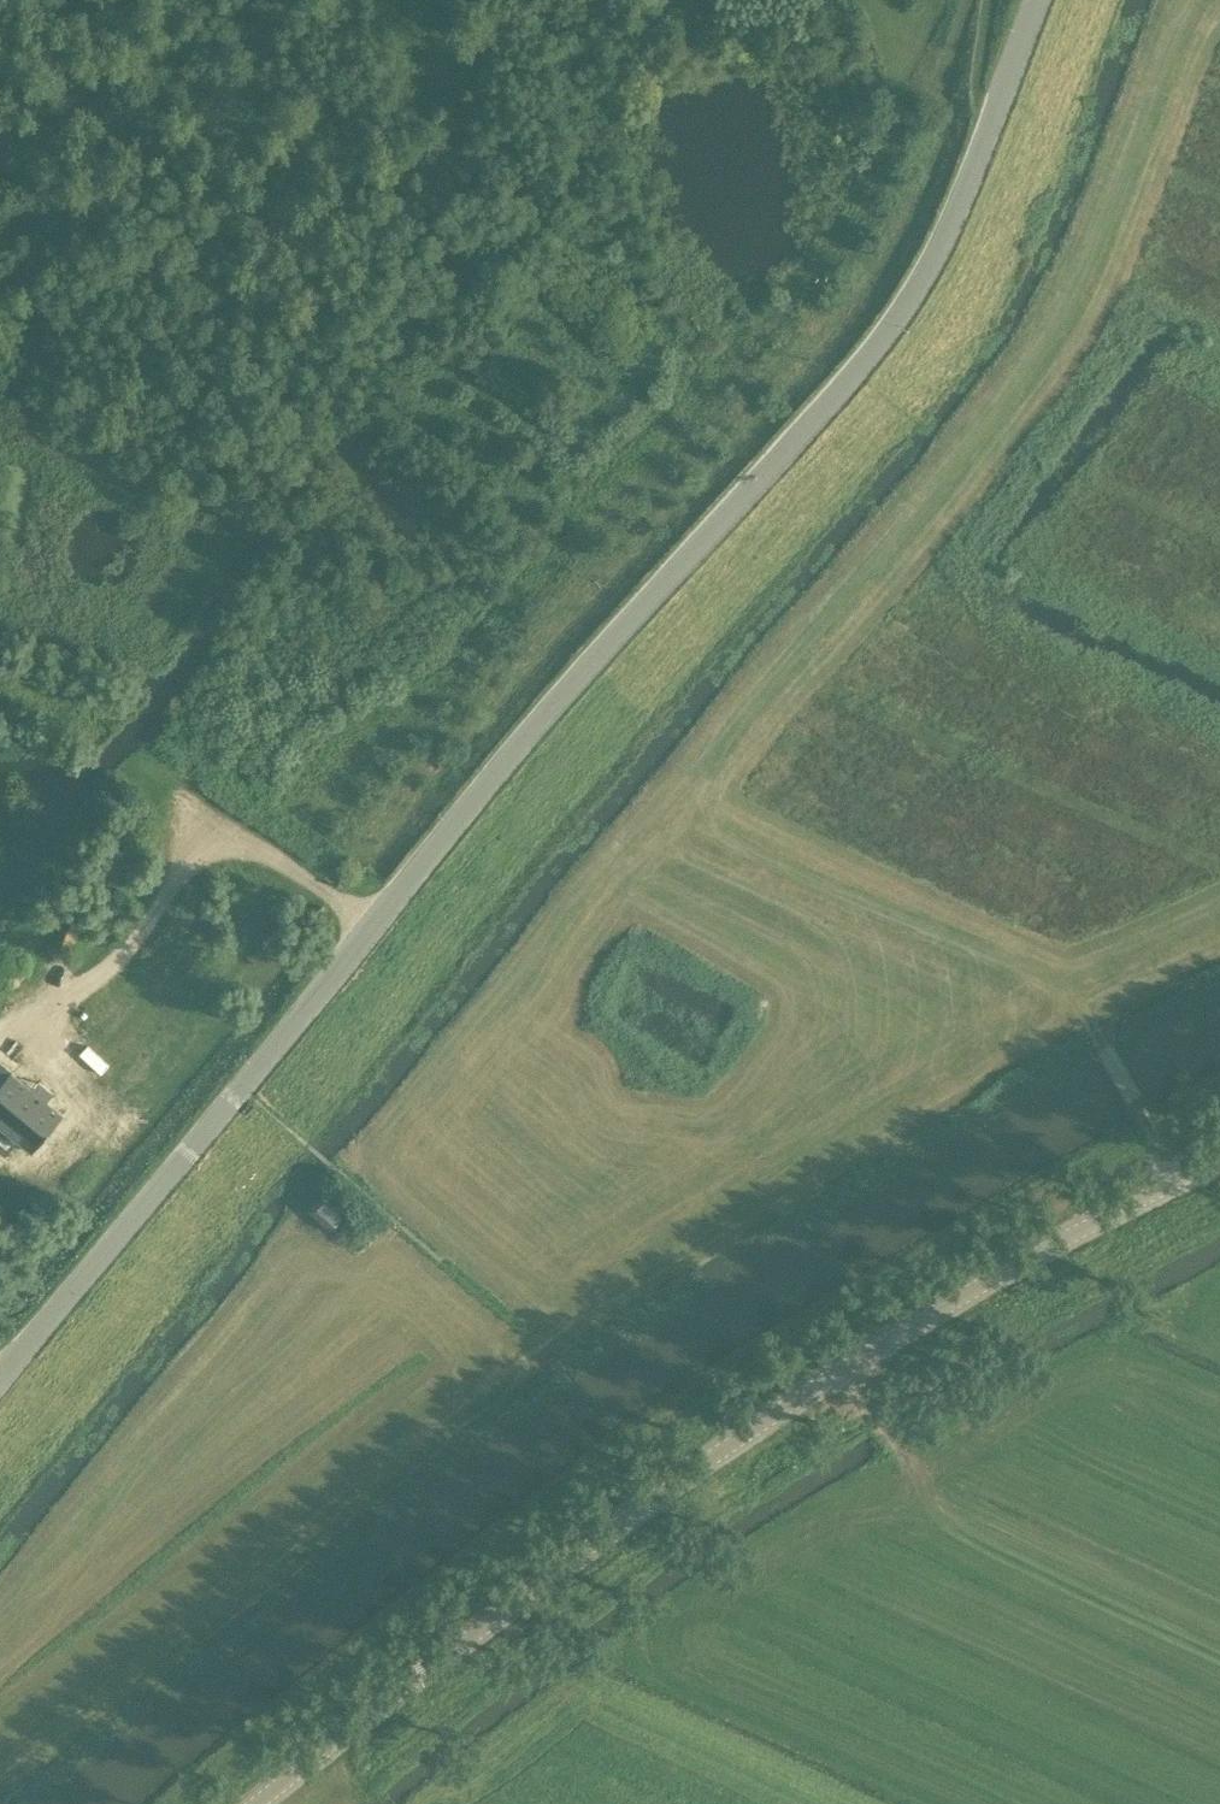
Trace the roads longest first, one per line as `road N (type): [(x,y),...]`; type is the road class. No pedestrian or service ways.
road 1 (unclassified): [(0,1374),(240,1090),(495,766),(829,397),(898,310),(933,248),(1030,0)]
road 2 (track): [(1197,0),(1063,316),(734,719),(713,765),(721,822),(756,854),(1034,971),(1078,1002)]
road 3 (unclassified): [(261,1803),(794,1404),(1039,1249),(1219,1159)]
road 4 (track): [(527,1339),(99,1677),(0,1741)]
road 5 (track): [(368,925),(240,838),(180,883),(91,984),(0,1033)]

